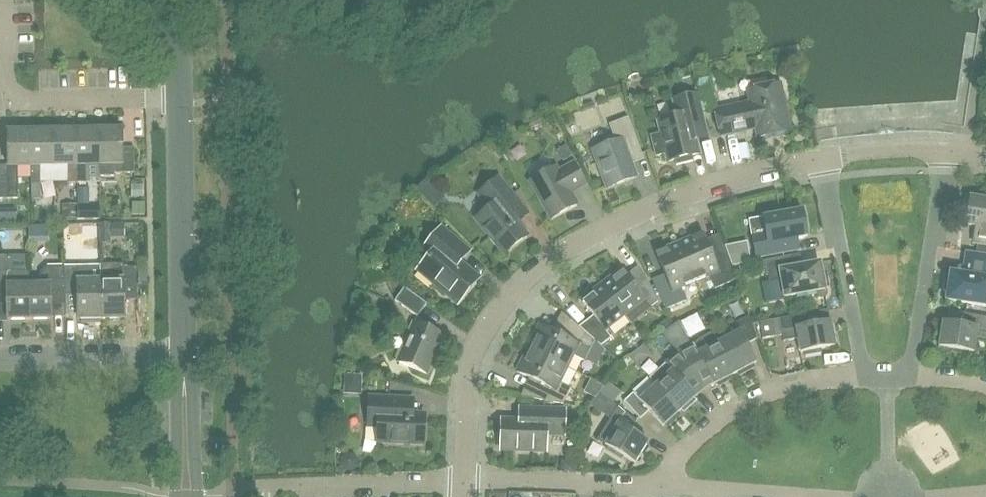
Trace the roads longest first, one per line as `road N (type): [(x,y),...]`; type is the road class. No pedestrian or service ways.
road 1 (residential): [(463,480),(472,364),(516,289),(627,217),(745,175),(826,158)]
road 2 (residential): [(179,102),(11,105),(1,96),(0,0)]
road 3 (tertiary): [(185,353),(179,102)]
road 4 (residential): [(666,490),(683,450),(713,424),(789,389),(866,377)]
road 5 (residential): [(234,491),(463,480)]
road 6 (residential): [(913,375),(943,152)]
road 7 (residential): [(866,377),(826,158)]
road 8 (residential): [(666,490),(463,480)]
road 9 (residential): [(185,353),(0,357)]
road 10 (tertiary): [(185,496),(185,353)]

